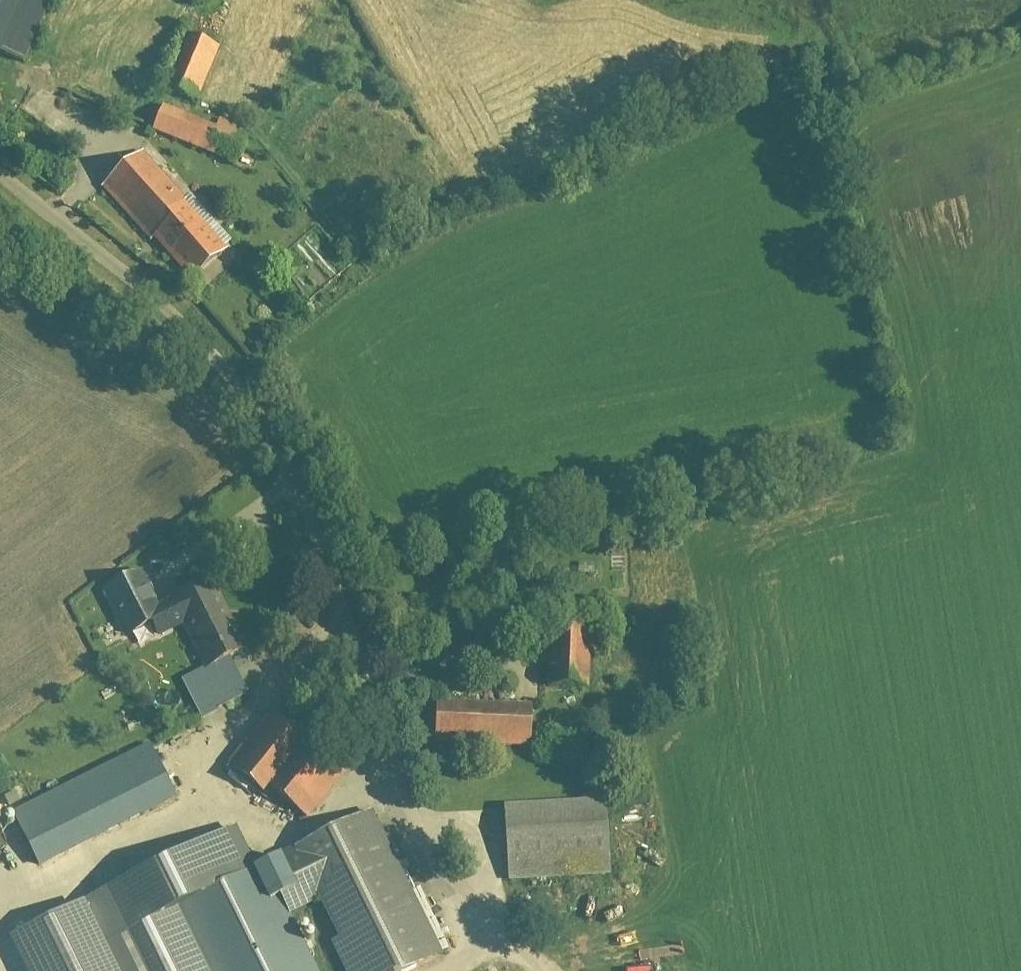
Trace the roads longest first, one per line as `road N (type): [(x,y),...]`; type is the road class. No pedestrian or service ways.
road 1 (unclassified): [(539,970),(468,900),(387,780),(253,408),(141,271),(0,161)]

